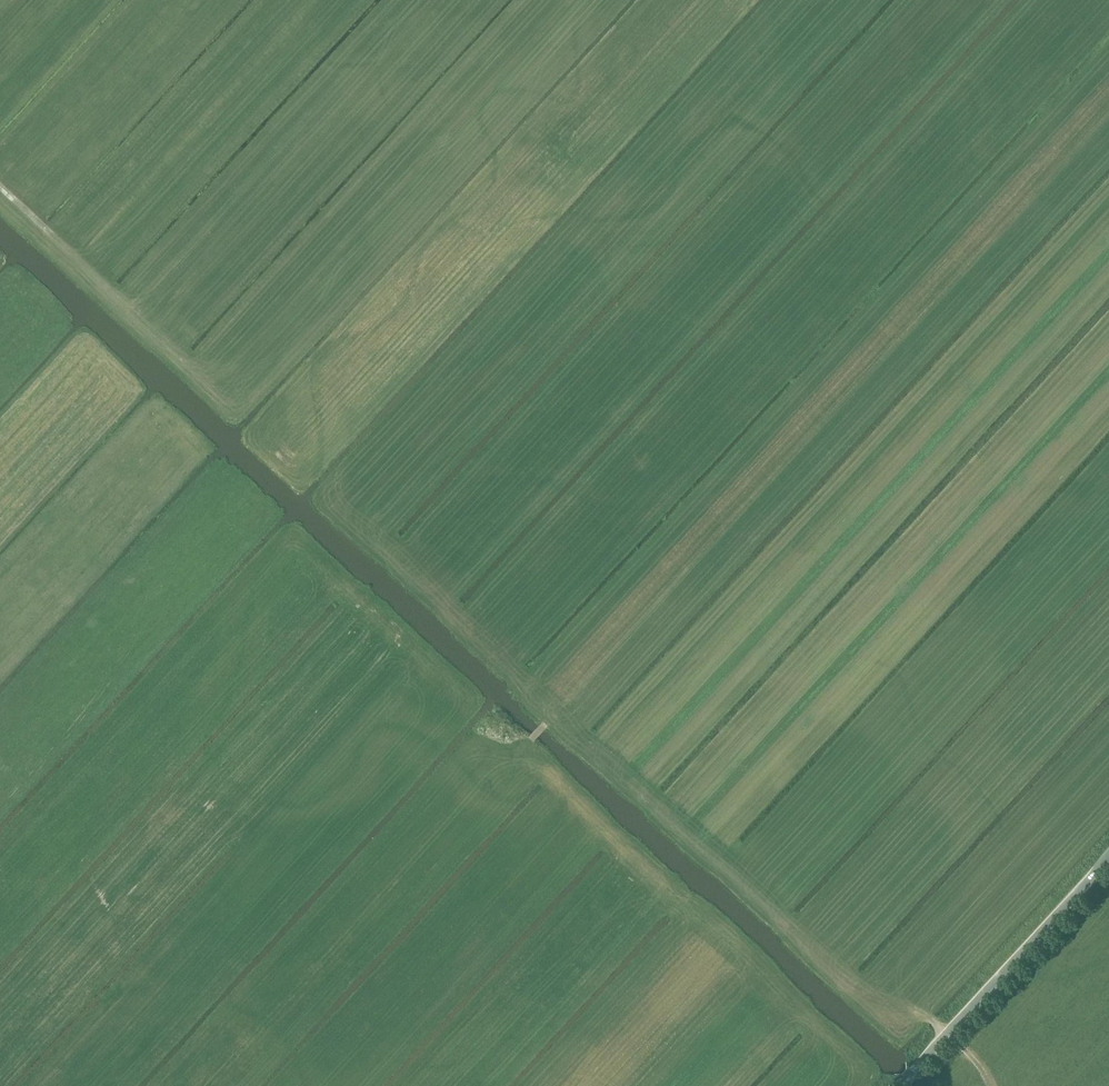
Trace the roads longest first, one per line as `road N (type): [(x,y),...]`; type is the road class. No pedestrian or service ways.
road 1 (track): [(547,722),(553,719),(867,996),(924,1017),(978,1066),(988,1085)]
road 2 (track): [(244,348),(212,381),(0,186)]
road 3 (unclassified): [(901,1085),(1108,859)]

